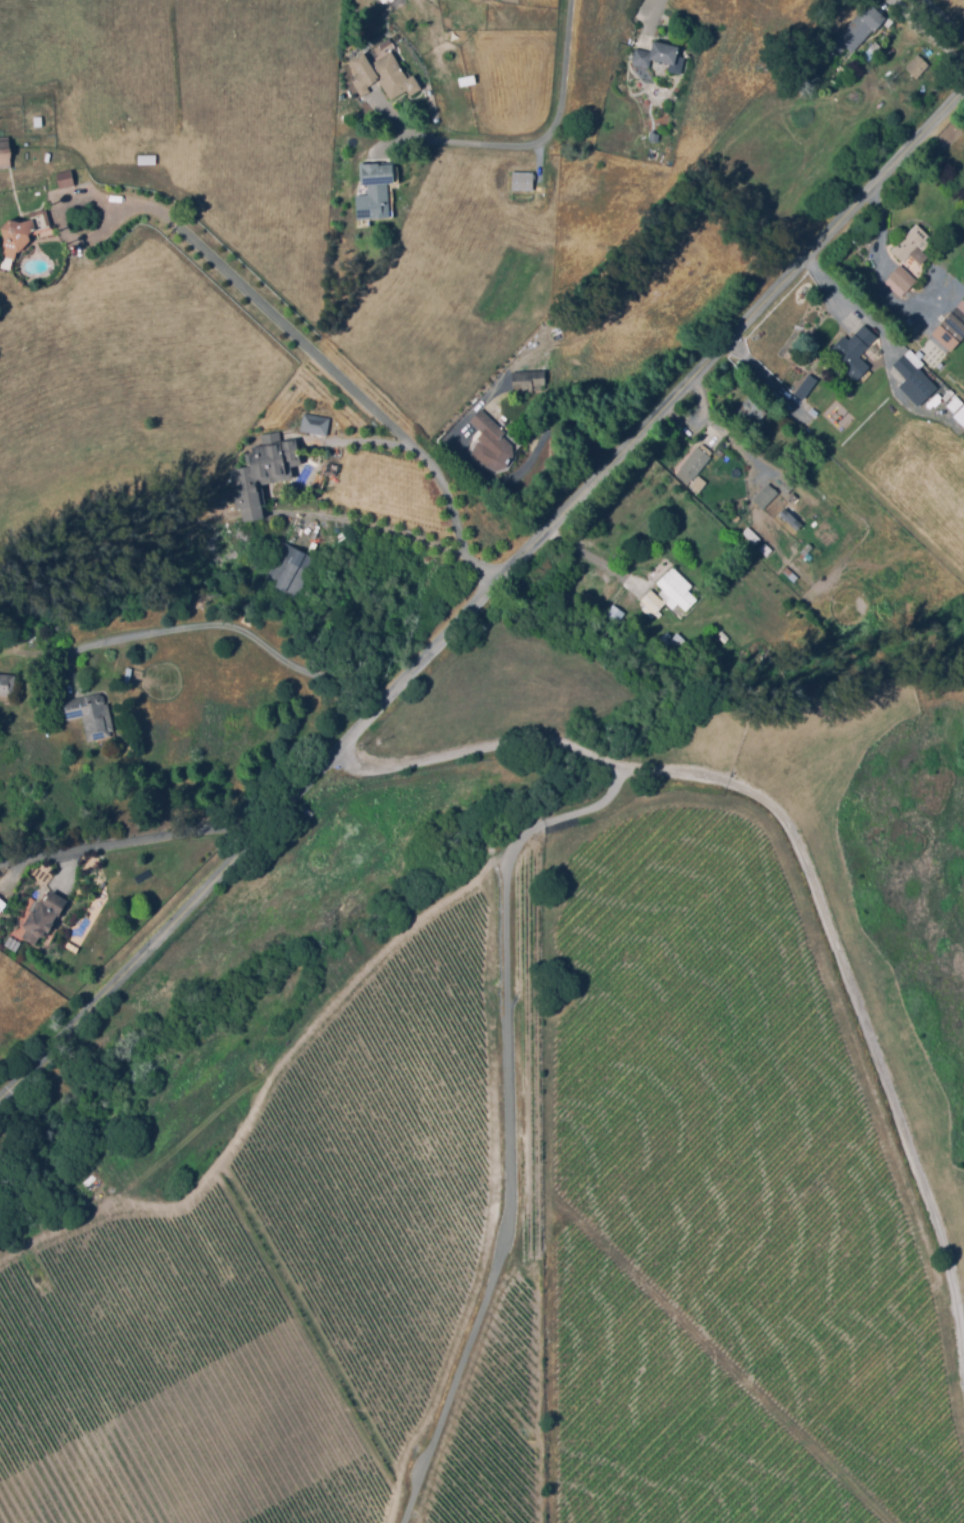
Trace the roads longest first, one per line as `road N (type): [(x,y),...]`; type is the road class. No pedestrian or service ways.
road 1 (residential): [(963,95),(348,751),(0,1100)]
road 2 (residential): [(348,751),(357,766),(380,772),(540,747),(728,781),(789,819),(952,1264),(963,1340)]
road 3 (track): [(605,758),(618,777),(608,806),(528,841),(507,876),(515,1203),(506,1259),(409,1522)]
road 4 (residential): [(574,0),(563,115),(547,143),(411,140)]

